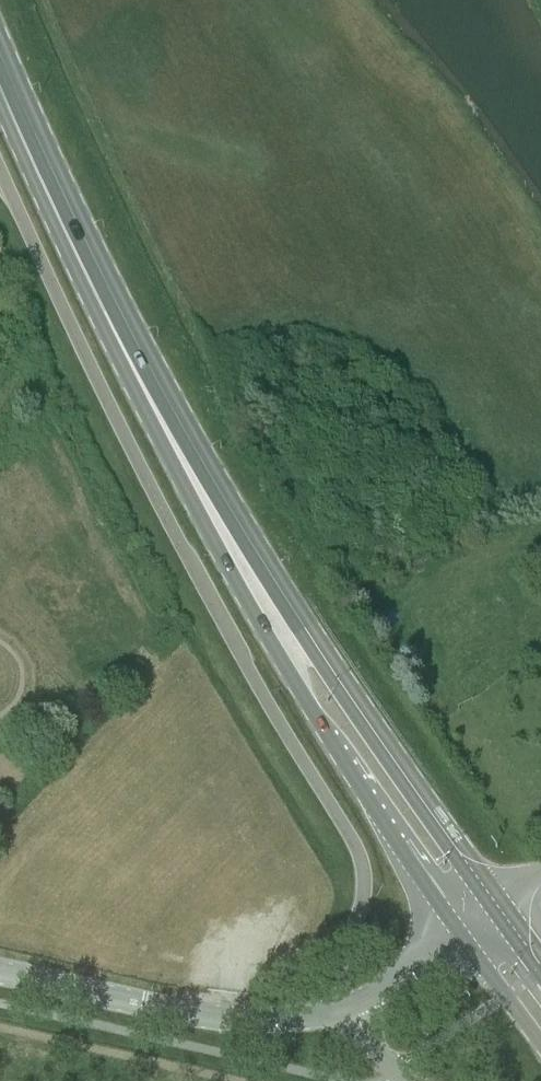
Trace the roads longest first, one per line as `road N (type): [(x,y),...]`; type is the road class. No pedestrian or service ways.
road 1 (unclassified): [(352,1004),(342,968),(364,895),(358,856),(185,557),(4,180)]
road 2 (primary): [(155,413),(180,475),(297,693),(462,935)]
road 3 (primary): [(490,907),(211,483),(155,413)]
road 4 (primary): [(155,413),(86,283),(0,75)]
road 5 (tertiary): [(352,1004),(288,1017),(202,1018),(0,972)]
road 6 (primary): [(462,935),(540,1039)]
road 7 (tertiary): [(352,1004),(462,935)]

